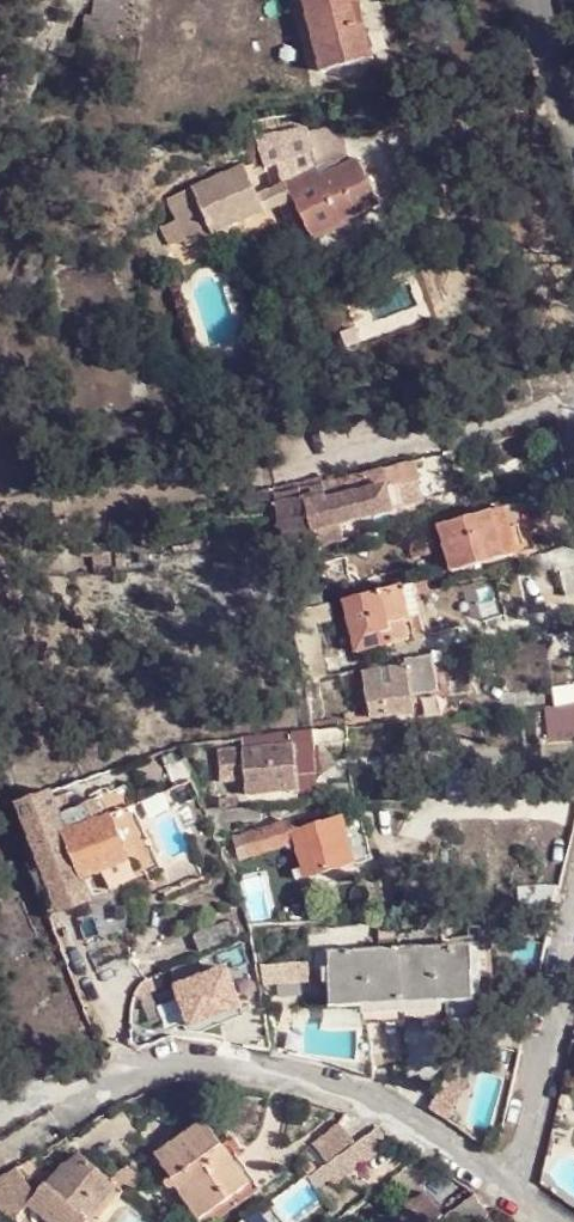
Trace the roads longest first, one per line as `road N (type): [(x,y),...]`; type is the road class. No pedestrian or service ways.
road 1 (residential): [(101,1086),(164,1062),(254,1065),(417,1125),(509,1190)]
road 2 (residential): [(293,472),(573,401)]
road 3 (residential): [(573,924),(509,1190)]

